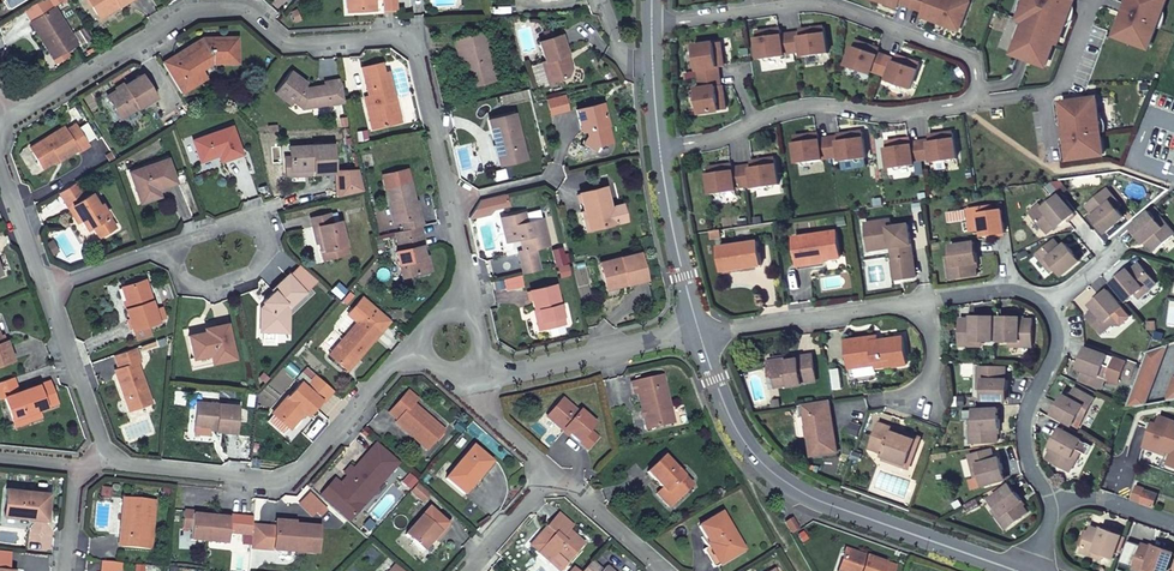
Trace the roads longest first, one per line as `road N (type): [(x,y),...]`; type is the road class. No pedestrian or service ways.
road 1 (residential): [(4,119),(189,13),(246,9),(287,44),(402,38),(414,45),(454,202),(468,310)]
road 2 (residential): [(1024,570),(825,502),(765,468),(725,412),(700,332)]
road 3 (residential): [(972,101),(978,79),(971,58),(830,4),(651,23)]
road 4 (residential): [(107,471),(291,481),(420,346)]
road 5 (residential): [(661,148),(830,105),(889,113),(972,101)]
road 6 (residential): [(170,243),(261,216),(272,245),(252,276),(210,293),(179,276)]
road 7 (residential): [(478,364),(507,374),(700,332)]
road 8 (residential): [(700,332),(920,299)]
road 9 (residential): [(1053,309),(1065,336),(1028,414),(1027,440),(1051,504)]
road 10 (residential): [(107,471),(46,283)]
road 11 (residential): [(700,332),(661,148)]
road 12 (residential): [(972,101),(1048,94),(1070,72),(1096,0)]
road 13 (residential): [(667,570),(555,469)]
road 14 (residential): [(467,570),(555,469)]
road 15 (residential): [(555,469),(489,412),(469,371)]
road 16 (residential): [(46,283),(170,243)]
road 17 (residential): [(46,283),(0,165)]
road 18 (residential): [(1051,504),(1081,501),(1173,528)]

